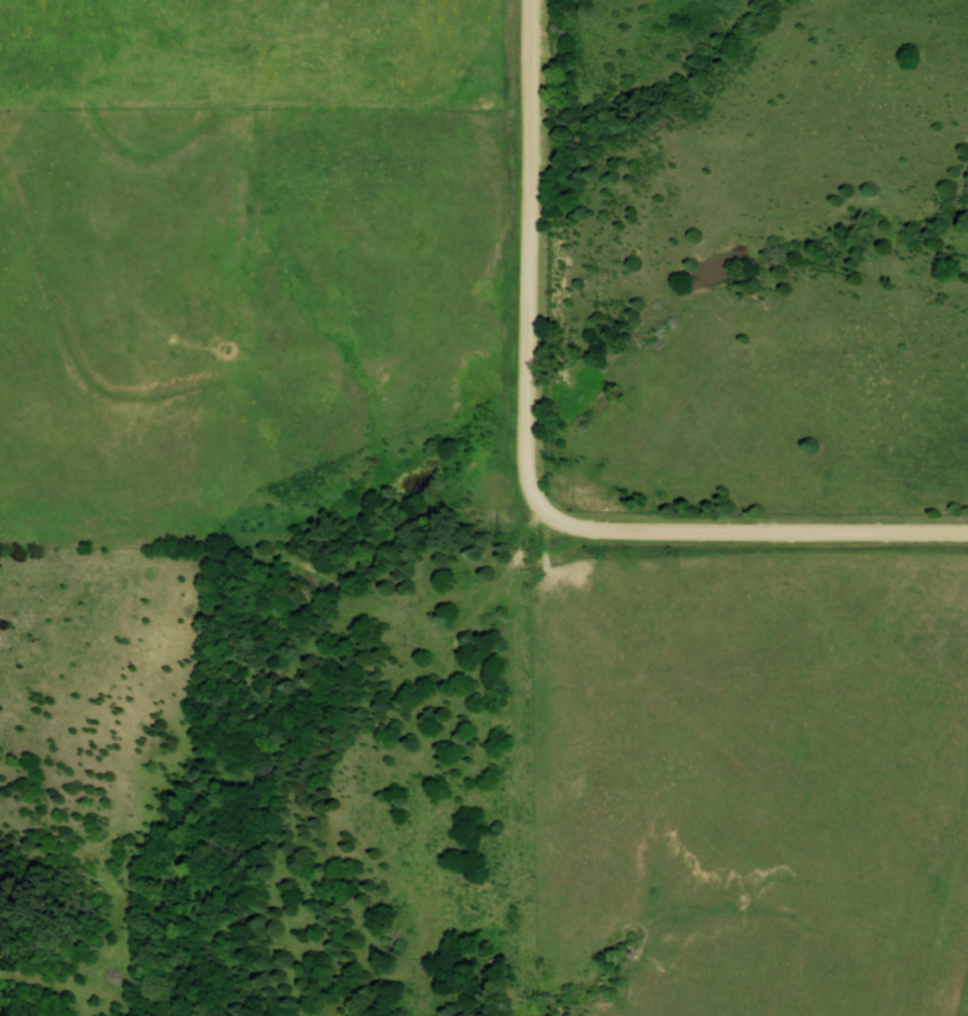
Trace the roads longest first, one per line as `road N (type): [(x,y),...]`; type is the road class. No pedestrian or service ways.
road 1 (residential): [(564,528),(530,499),(525,481),(527,0)]
road 2 (residential): [(967,536),(595,535),(564,528)]

